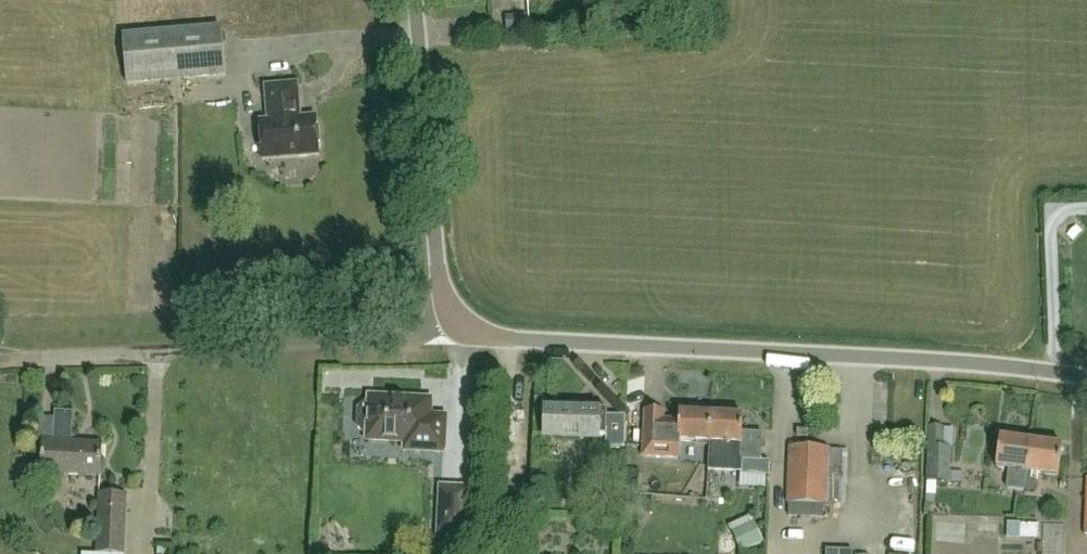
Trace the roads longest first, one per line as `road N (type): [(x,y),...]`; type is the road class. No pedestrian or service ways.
road 1 (unclassified): [(1086,377),(980,364),(488,337),(457,326)]
road 2 (unclassified): [(9,360),(432,338),(457,326)]
road 3 (unclassified): [(457,326),(442,303),(417,0)]

